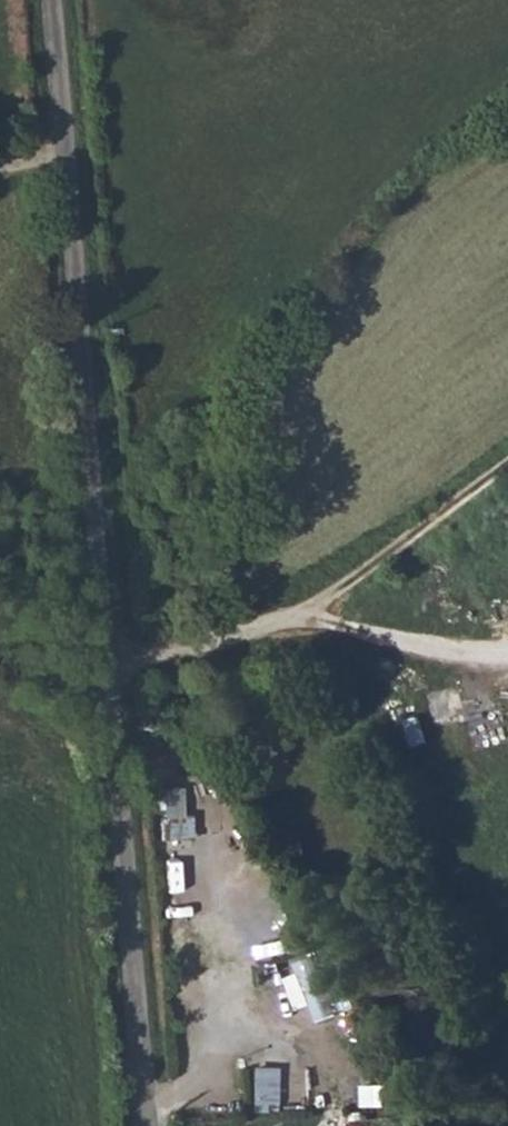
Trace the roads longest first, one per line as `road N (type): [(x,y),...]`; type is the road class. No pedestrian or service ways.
road 1 (unclassified): [(146,1125),(49,0)]
road 2 (track): [(105,654),(215,649),(315,604),(507,463)]

